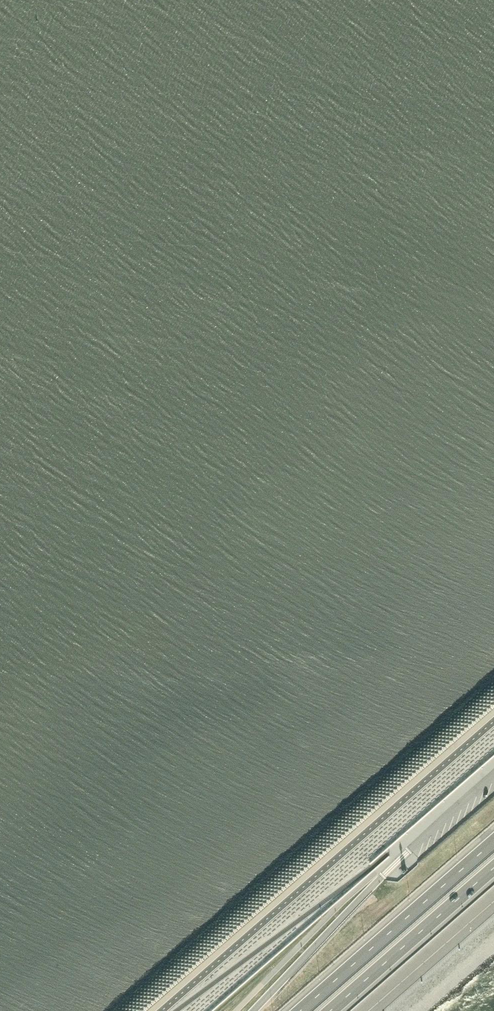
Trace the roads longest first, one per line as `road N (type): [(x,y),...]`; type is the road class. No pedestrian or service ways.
road 1 (motorway): [(493,839),(297,1010)]
road 2 (motorway): [(327,1010),(493,866)]
road 3 (motorway): [(378,875),(249,1010)]

